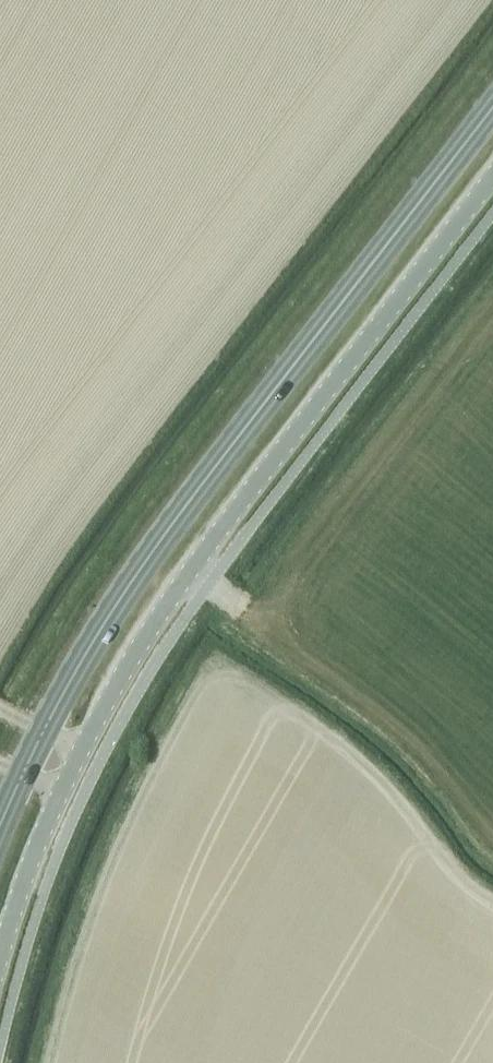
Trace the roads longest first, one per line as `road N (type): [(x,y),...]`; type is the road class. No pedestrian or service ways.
road 1 (unclassified): [(0,960),(55,799),(169,597),(492,174)]
road 2 (primary): [(0,827),(106,623),(204,482),(492,107)]

